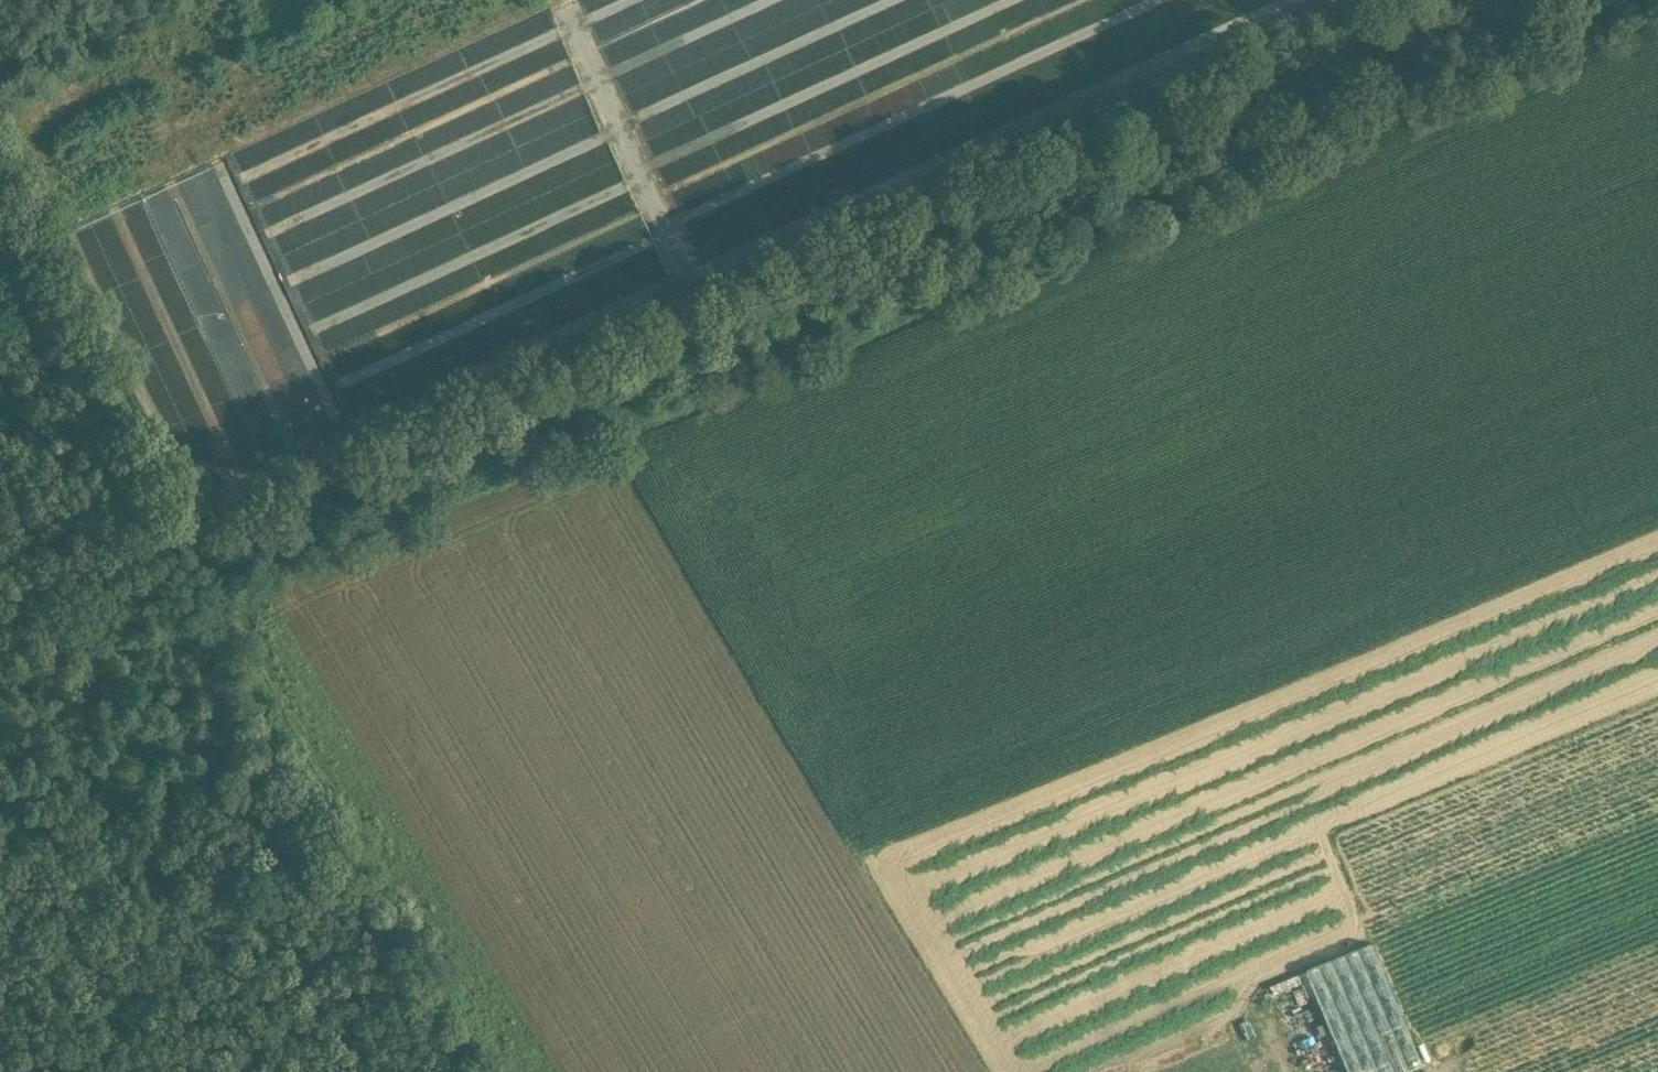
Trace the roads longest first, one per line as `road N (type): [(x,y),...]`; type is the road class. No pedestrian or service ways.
road 1 (track): [(1330,0),(722,268),(190,526)]

